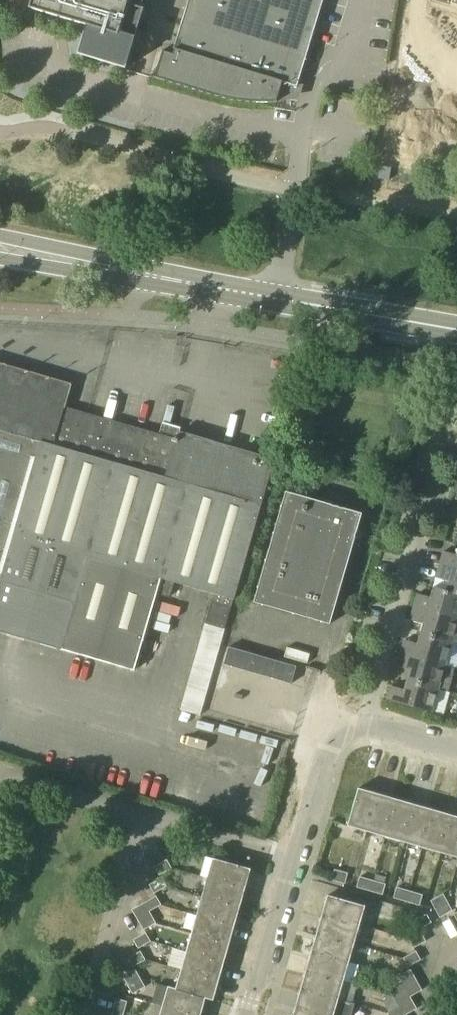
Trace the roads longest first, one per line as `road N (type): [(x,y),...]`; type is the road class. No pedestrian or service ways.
road 1 (residential): [(366,722),(375,655),(438,442),(456,426)]
road 2 (tertiary): [(272,296),(0,235)]
road 3 (tertiary): [(0,257),(272,296)]
road 4 (residential): [(89,1014),(147,818)]
road 5 (tertiary): [(456,329),(272,296)]
road 6 (residential): [(288,862),(325,738),(366,722)]
road 7 (residential): [(247,1014),(288,862)]
road 8 (residential): [(147,818),(22,780),(0,787)]
road 9 (residential): [(288,862),(147,818)]

